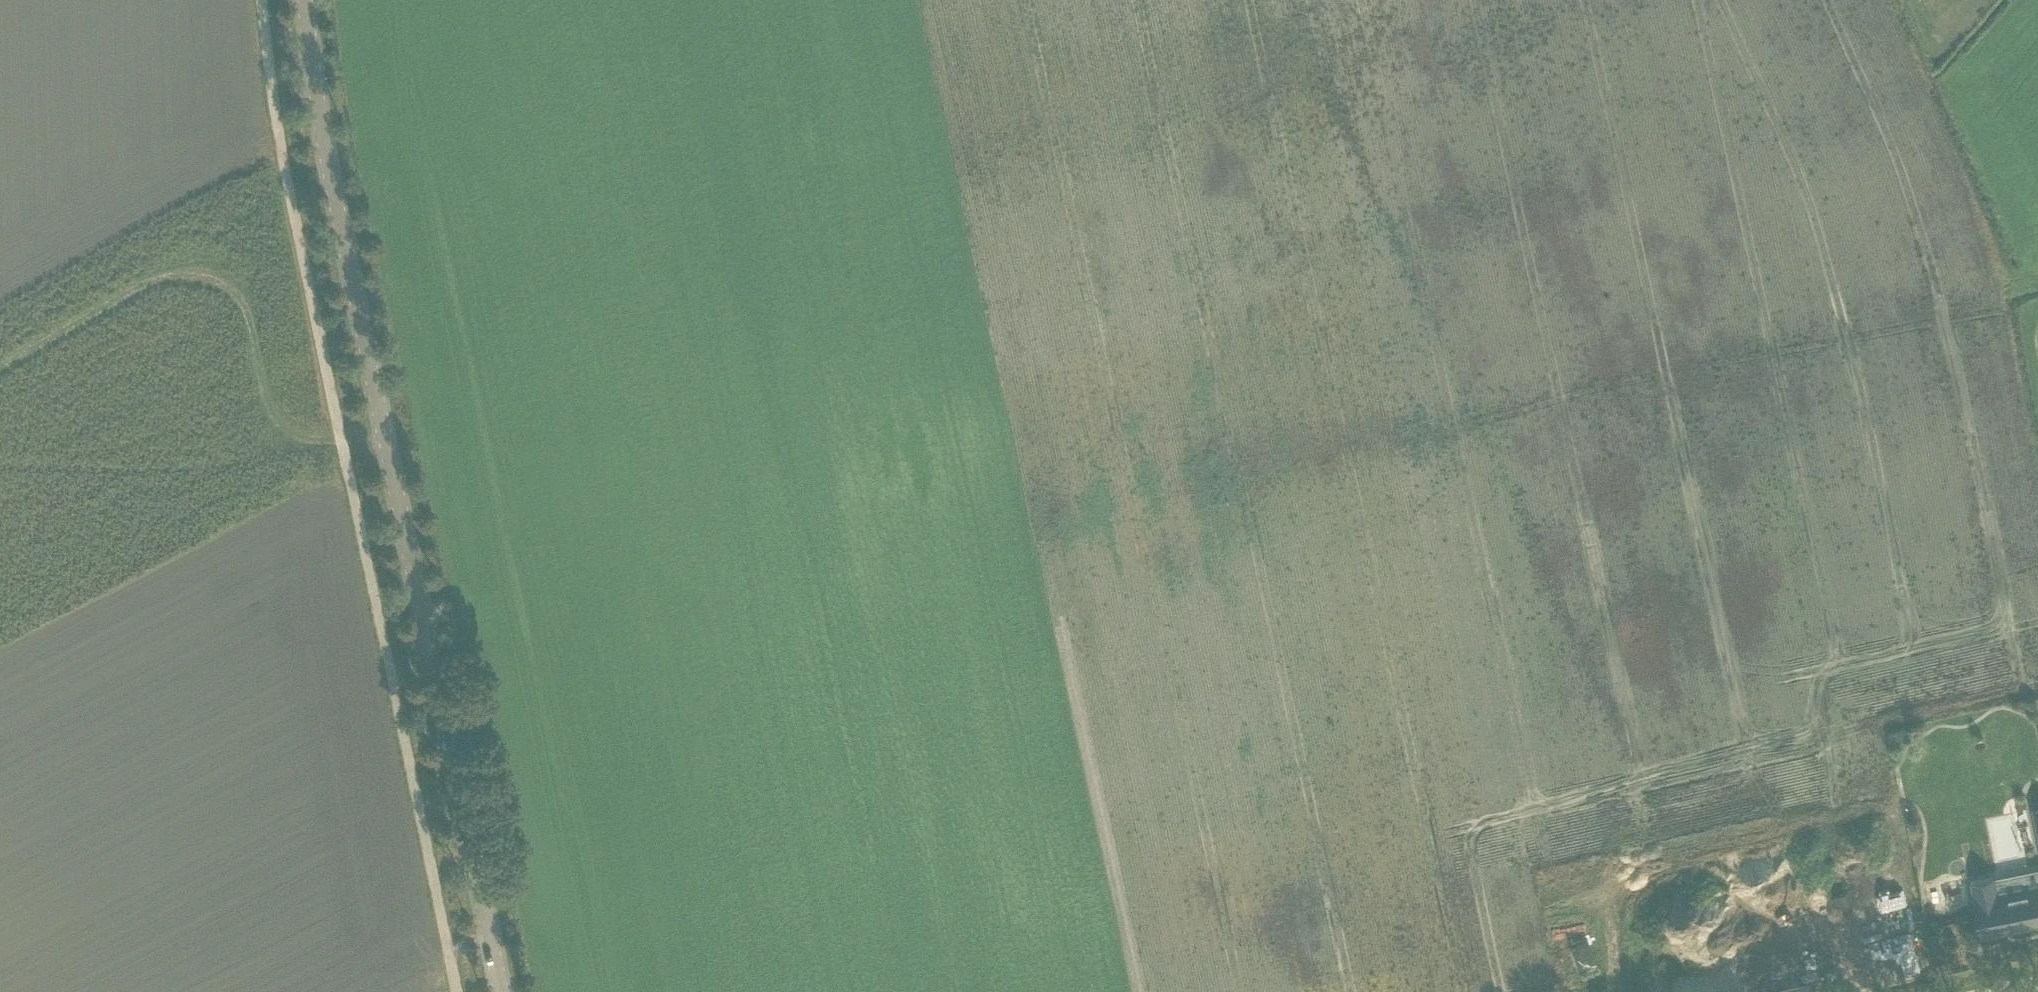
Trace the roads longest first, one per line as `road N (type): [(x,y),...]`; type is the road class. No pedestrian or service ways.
road 1 (tertiary): [(498,991),(332,186),(307,0)]

